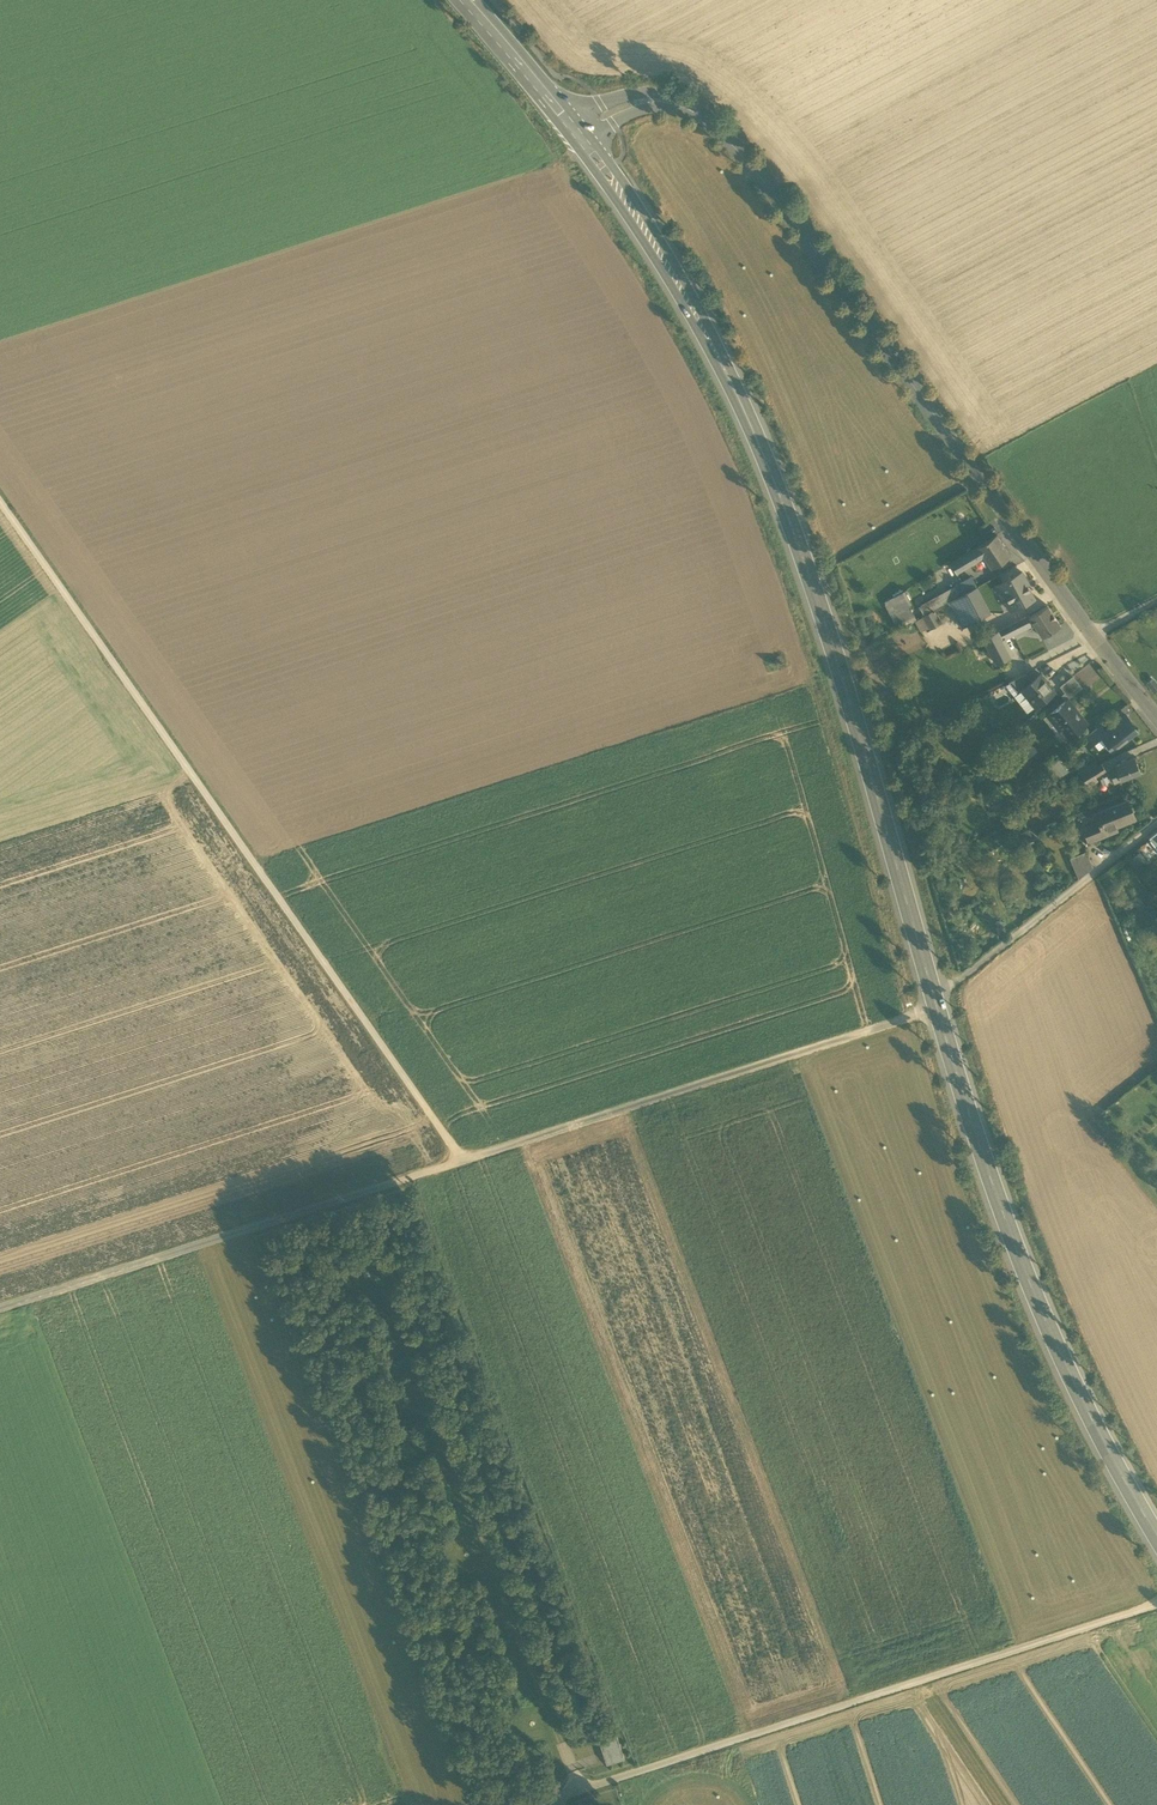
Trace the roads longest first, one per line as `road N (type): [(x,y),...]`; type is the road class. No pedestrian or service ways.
road 1 (primary): [(576,131),(669,268),(763,451),(837,662),(982,1158),(1076,1387),(1156,1536)]
road 2 (tertiary): [(1156,720),(778,199),(721,133),(686,107),(657,100),(627,104),(576,131)]
road 3 (track): [(463,1160),(0,500)]
road 4 (track): [(1156,823),(952,982),(936,1006),(463,1160)]
road 5 (track): [(531,1804),(1156,1604)]
road 6 (track): [(463,1160),(0,1308)]
road 7 (primary): [(576,131),(465,0)]

